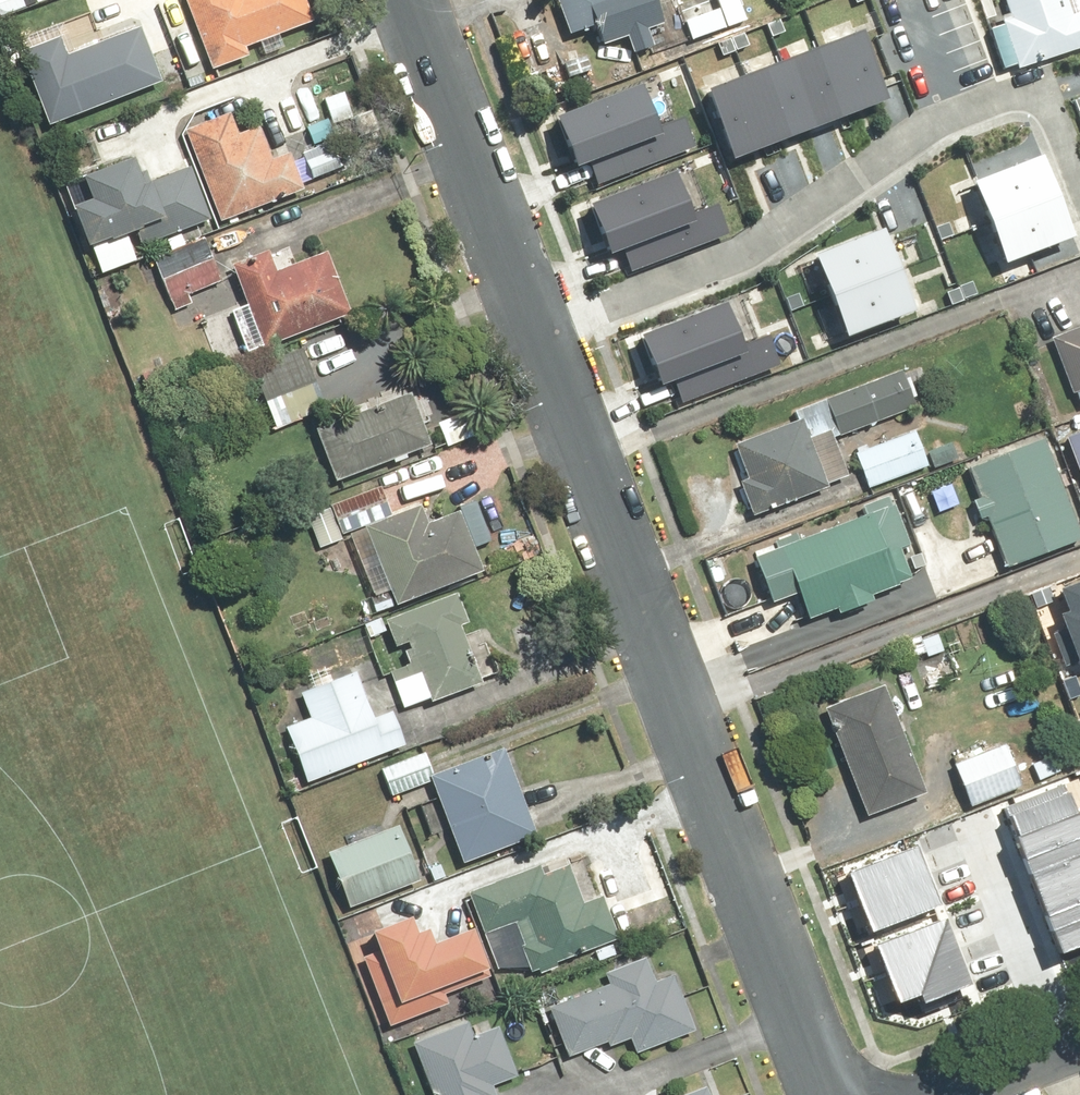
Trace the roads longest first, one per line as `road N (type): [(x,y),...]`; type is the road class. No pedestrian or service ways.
road 1 (residential): [(829,1094),(541,331)]
road 2 (residential): [(541,331),(723,260),(962,106),(1022,94),(1044,97),(1079,175)]
road 3 (residential): [(541,331),(416,0)]
road 4 (residential): [(917,1094),(1079,1036)]

